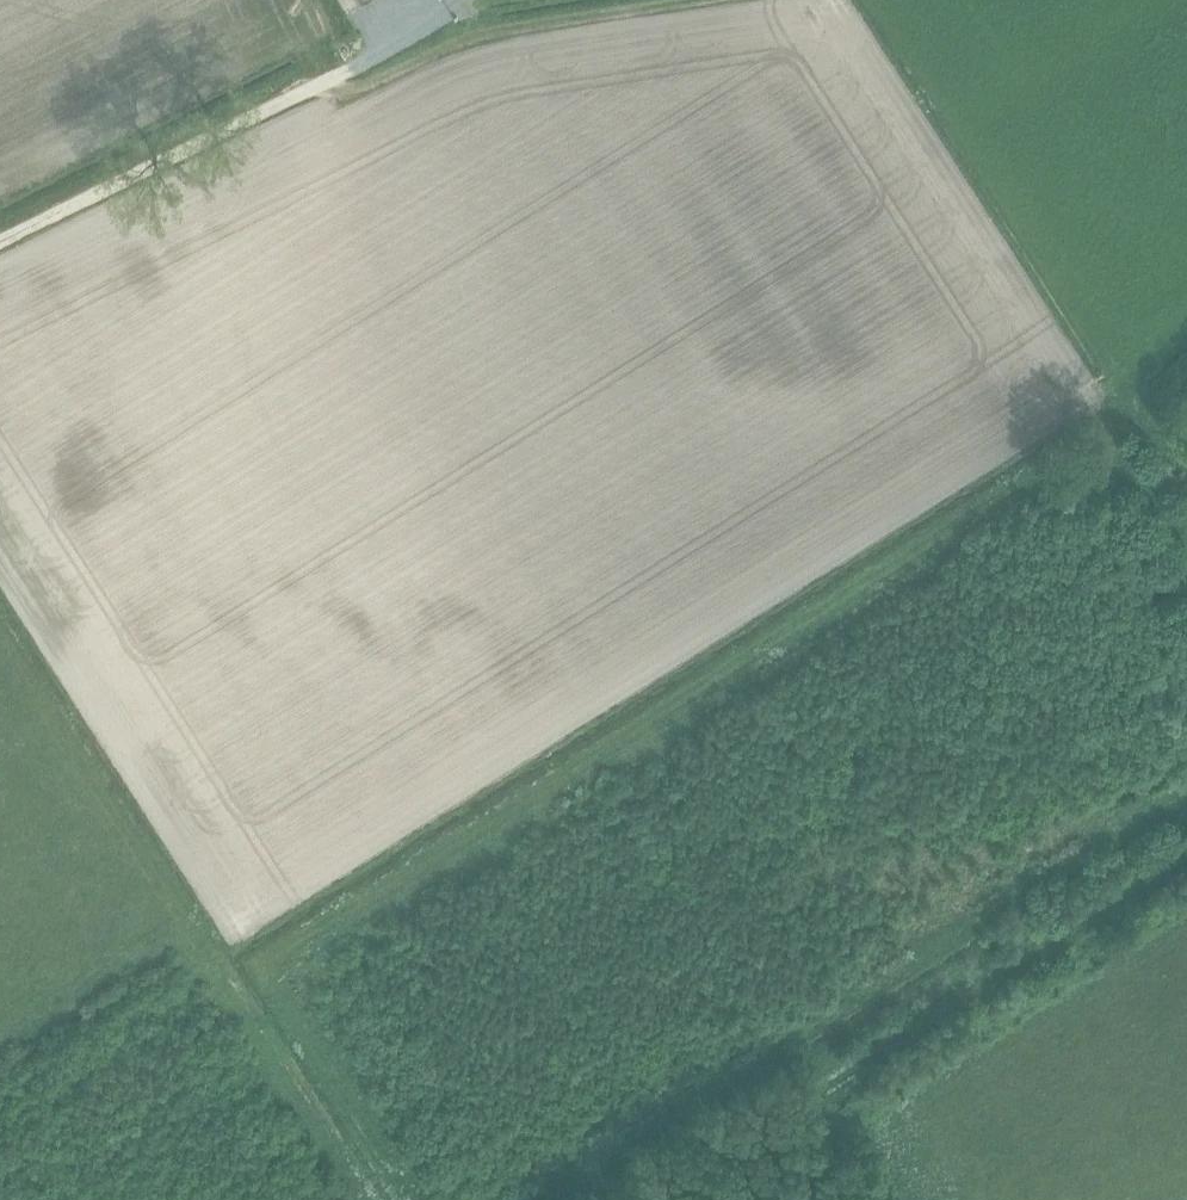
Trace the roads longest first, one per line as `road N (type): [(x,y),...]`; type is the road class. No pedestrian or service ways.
road 1 (track): [(1186,874),(661,1199)]
road 2 (residential): [(0,243),(442,24)]

